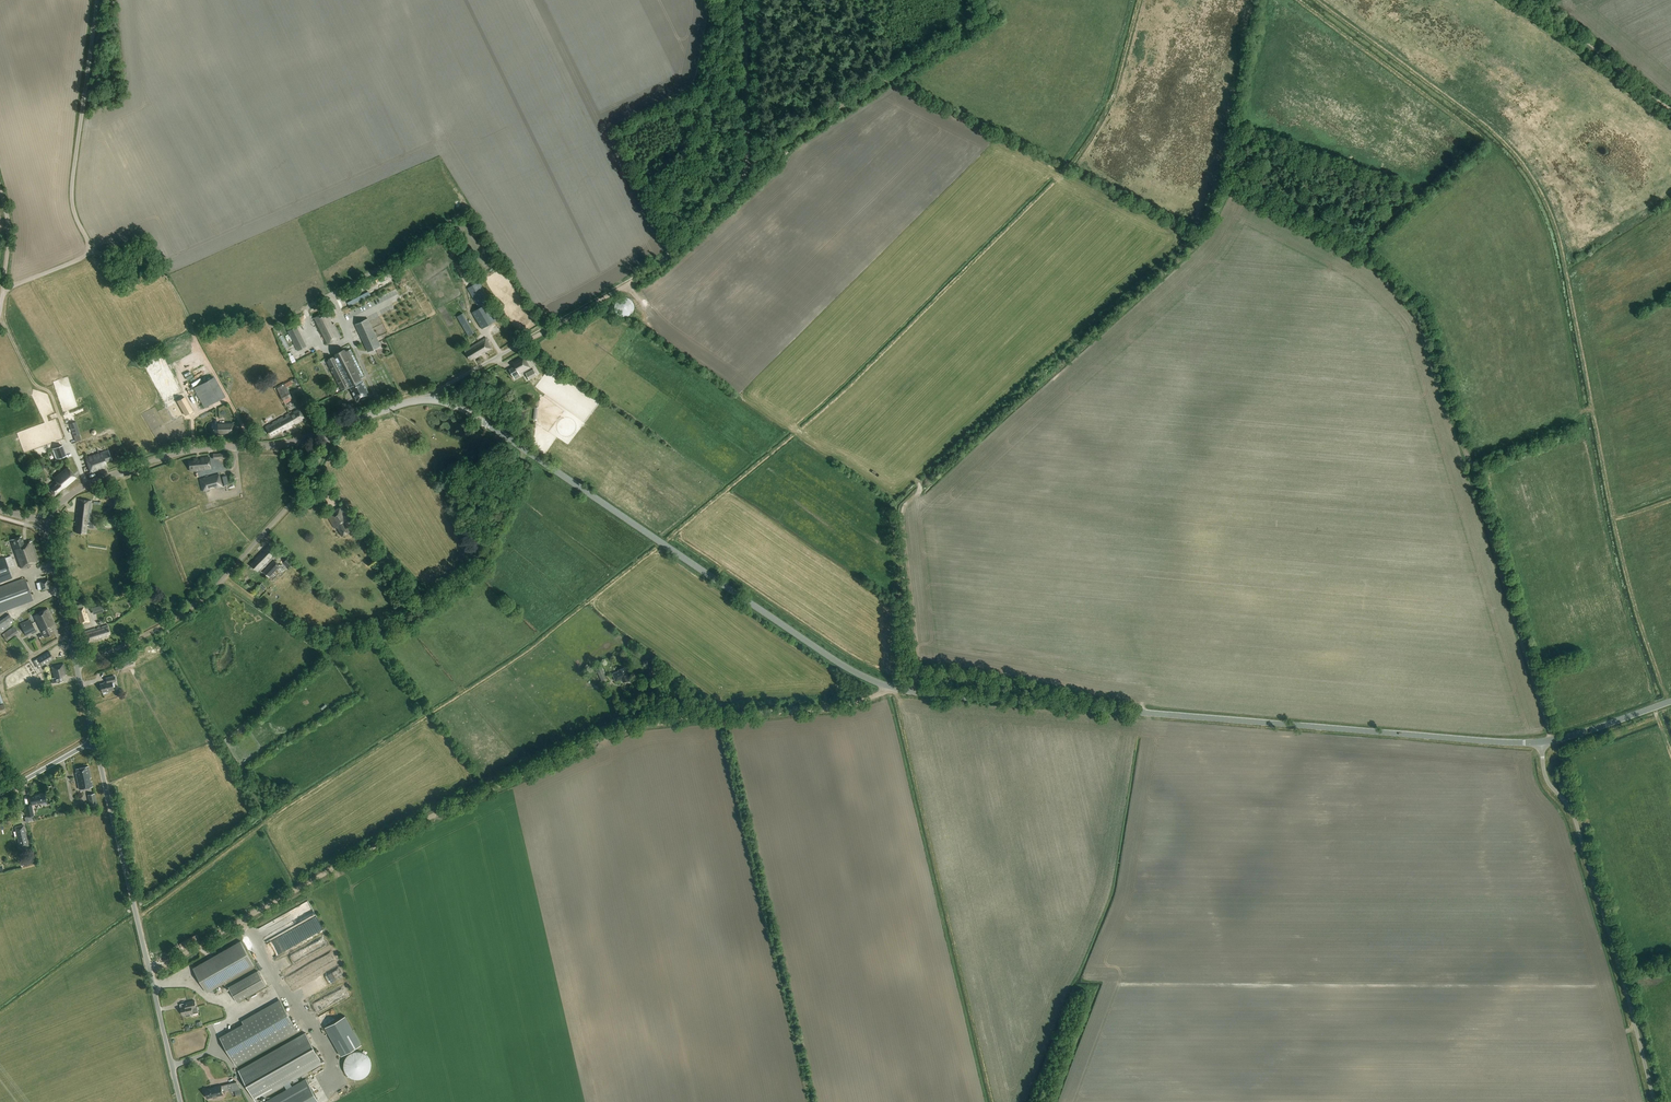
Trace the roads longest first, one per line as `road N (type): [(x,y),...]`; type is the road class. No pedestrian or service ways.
road 1 (track): [(137,920),(270,817),(531,647),(799,431),(1072,165),(1113,98),(1141,0)]
road 2 (tertiary): [(1541,743),(886,686),(842,665),(471,414),(434,401)]
road 3 (track): [(1317,0),(1488,124),(1531,171),(1549,206),(1619,534),(1670,701)]
road 4 (track): [(150,972),(407,828),(624,729),(853,705),(886,686)]
road 5 (track): [(1551,741),(1424,314),(1368,253),(1371,237),(1419,195)]
road 6 (track): [(0,189),(8,237),(3,291),(86,254),(72,181),(97,0)]
road 7 (unclassified): [(1654,1101),(1577,826),(1546,777),(1541,743)]
road 8 (unclassified): [(95,741),(181,1101)]
road 9 (residential): [(77,667),(164,626),(212,591),(298,495),(328,432)]
road 10 (track): [(625,286),(673,253),(744,176),(745,0)]
road 11 (track): [(673,253),(613,132),(698,82),(707,0)]
road 12 (tertiary): [(43,520),(87,485),(165,457),(328,432)]
road 13 (track): [(746,169),(986,15),(982,0)]
road 14 (track): [(89,249),(150,267),(170,281),(249,447)]
road 15 (track): [(906,691),(919,672),(903,511),(918,489),(912,476)]
road 16 (track): [(0,314),(33,383),(50,393),(87,485)]
road 17 (track): [(485,557),(415,616),(321,643)]
road 18 (track): [(1546,8),(1670,109)]
road 19 (unclassified): [(77,667),(43,520)]
road 20 (tertiary): [(1670,701),(1541,743)]
road 21 (track): [(518,346),(625,286)]

